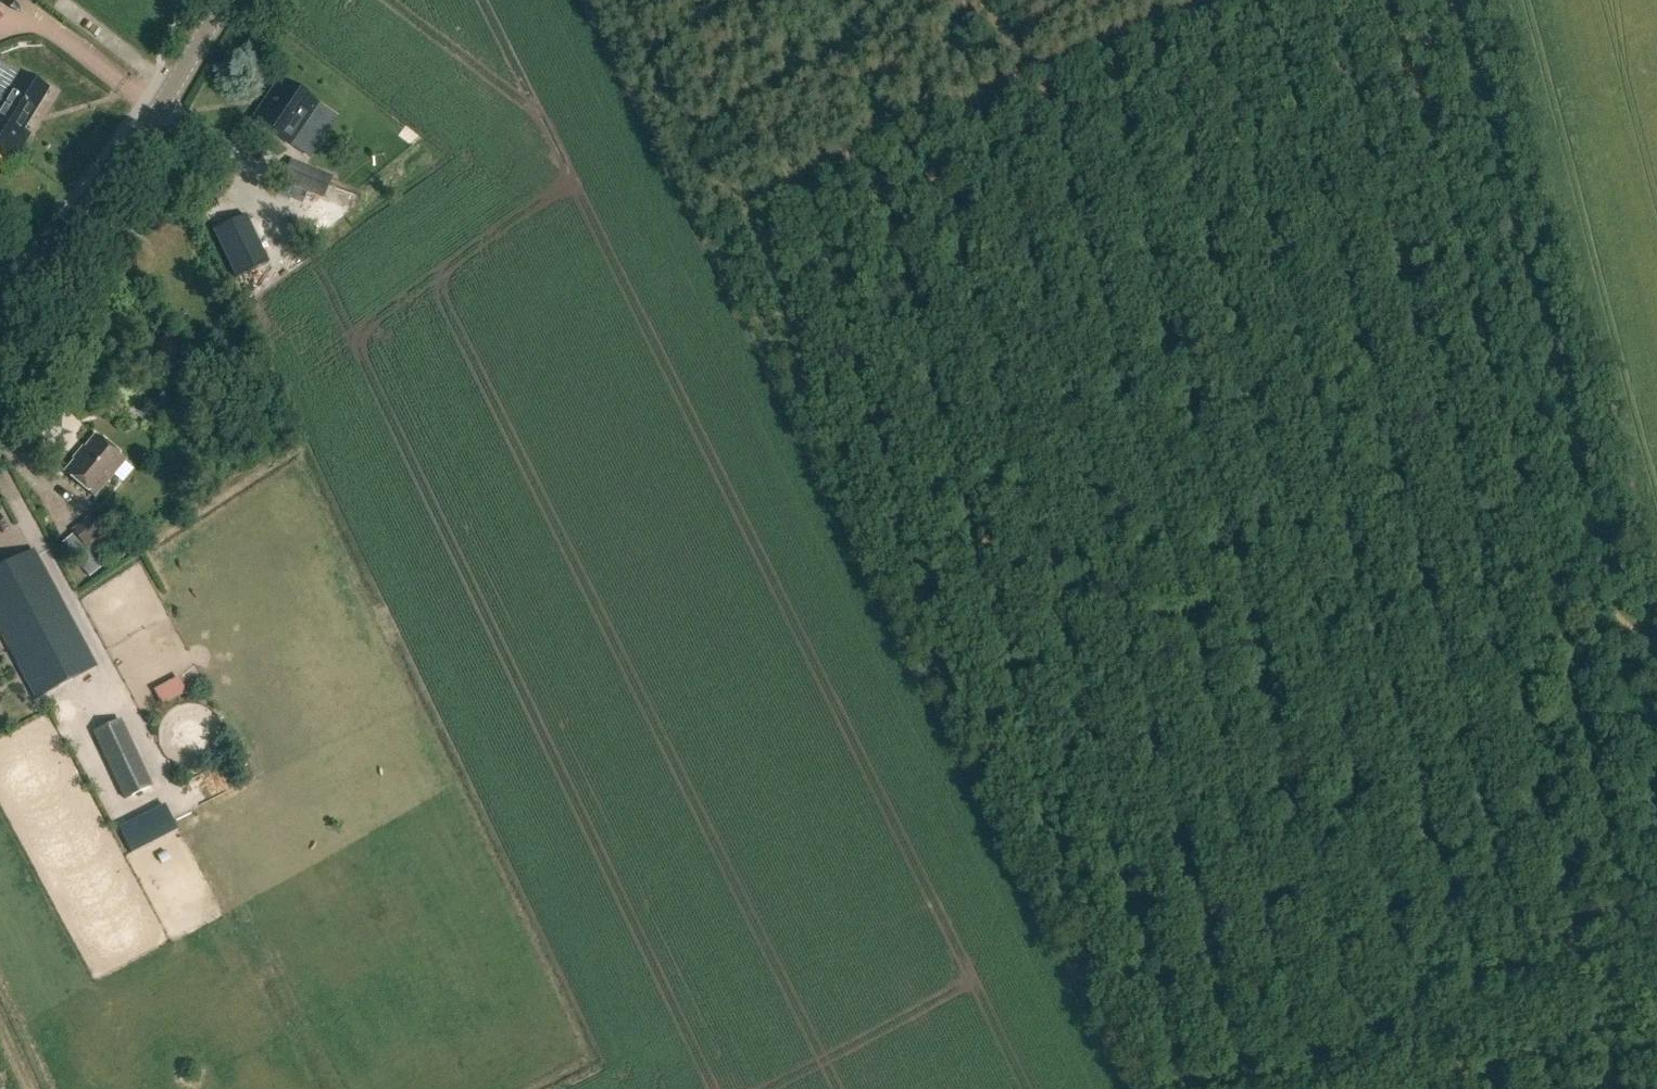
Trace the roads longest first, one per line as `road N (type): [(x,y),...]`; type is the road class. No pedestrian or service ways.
road 1 (tertiary): [(0,312),(171,97),(224,0)]

